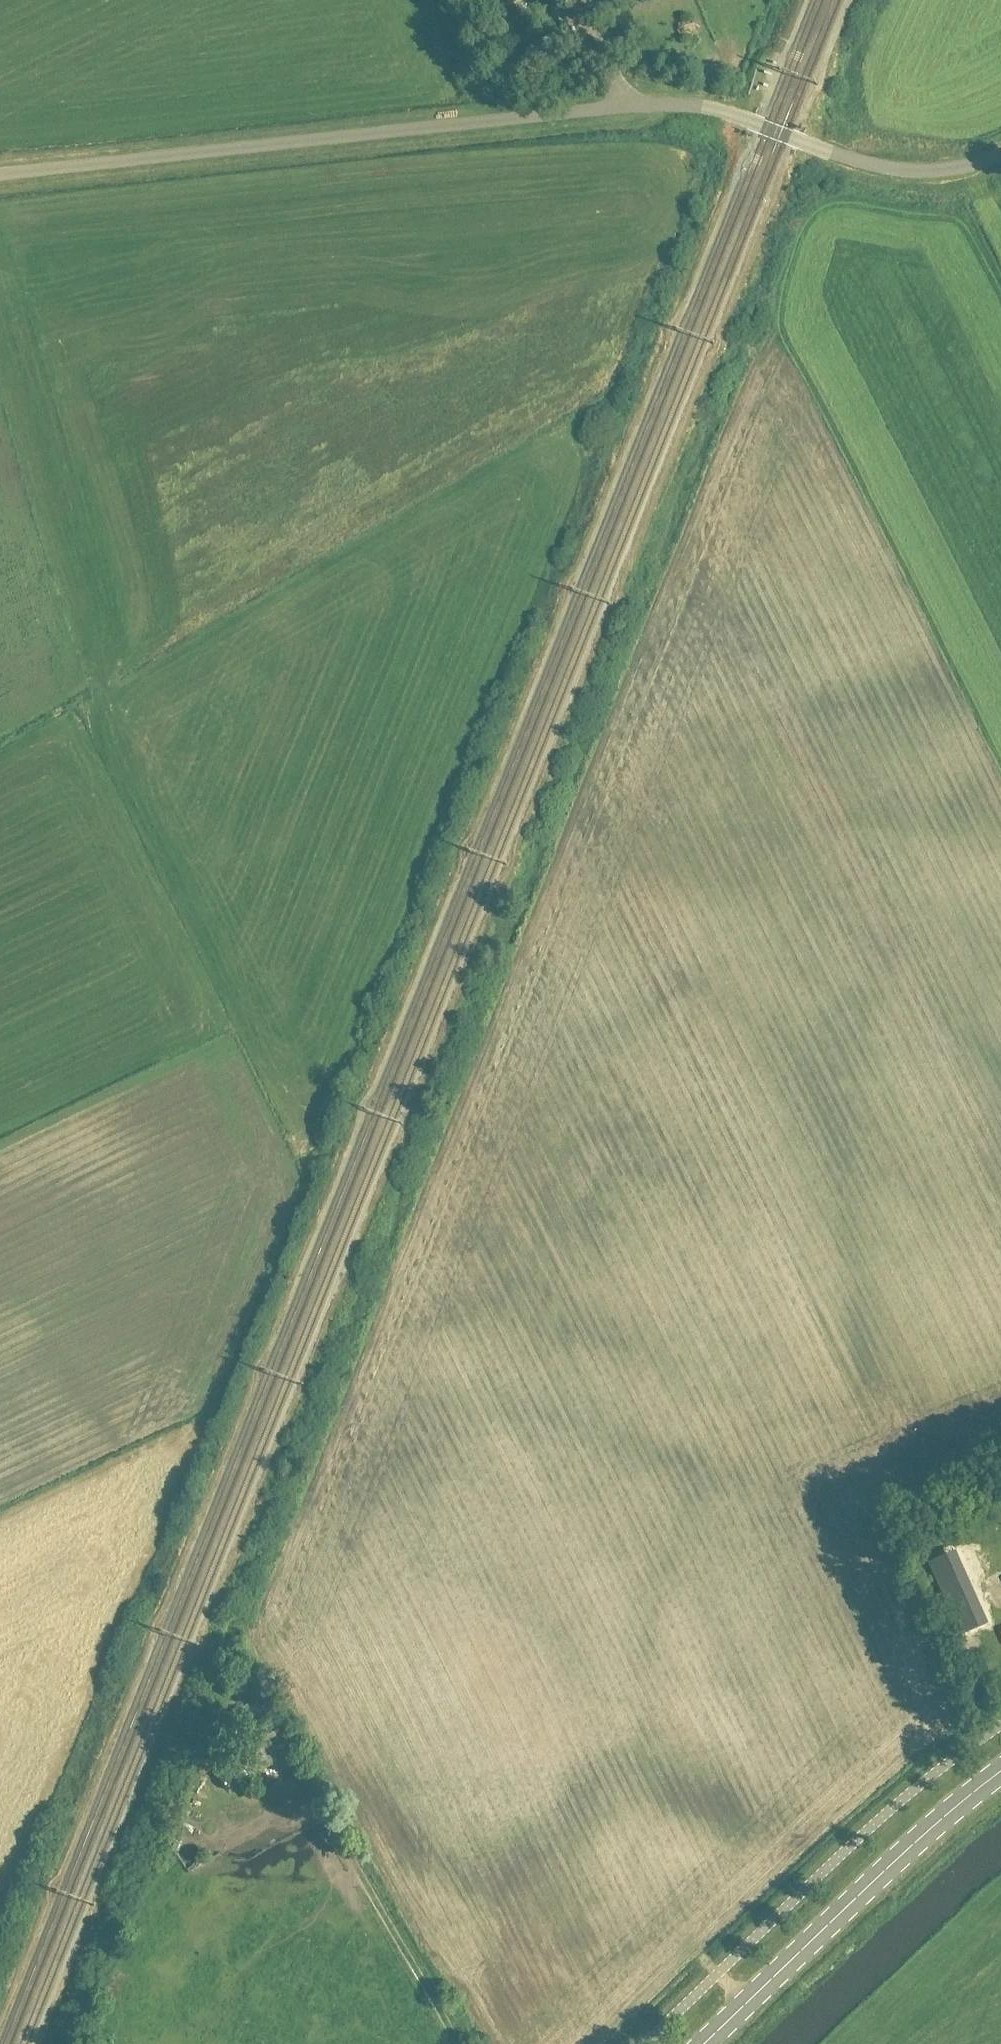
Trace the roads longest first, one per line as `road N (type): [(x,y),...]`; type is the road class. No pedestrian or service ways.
road 1 (unclassified): [(1000,154),(947,171),(901,171),(673,104),(0,176)]
road 2 (secondary): [(709,2043),(1000,1777)]
road 3 (track): [(310,1792),(457,2043)]

